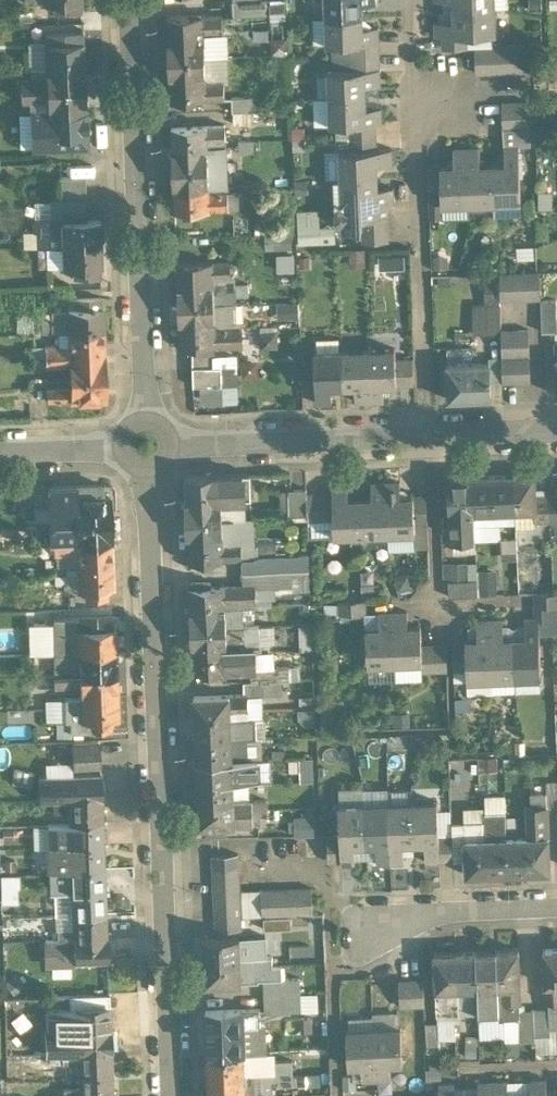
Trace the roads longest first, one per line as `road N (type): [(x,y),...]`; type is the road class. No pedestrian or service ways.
road 1 (residential): [(146,480),(174,1095)]
road 2 (residential): [(128,0),(146,413)]
road 3 (residential): [(556,430),(181,446)]
road 4 (residential): [(556,911),(330,930)]

